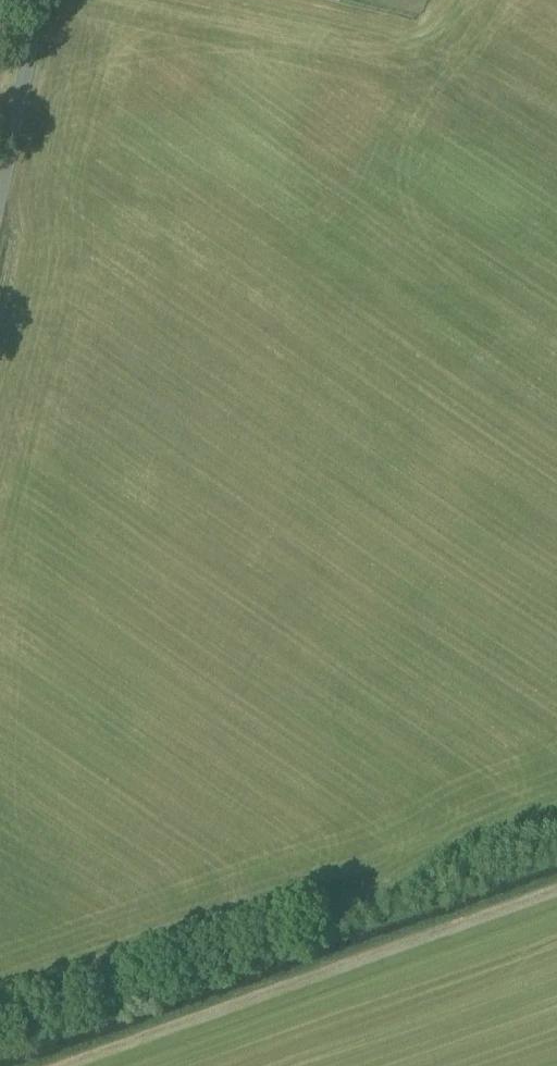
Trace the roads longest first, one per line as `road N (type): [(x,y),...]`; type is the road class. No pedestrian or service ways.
road 1 (unclassified): [(0,189),(44,0)]

